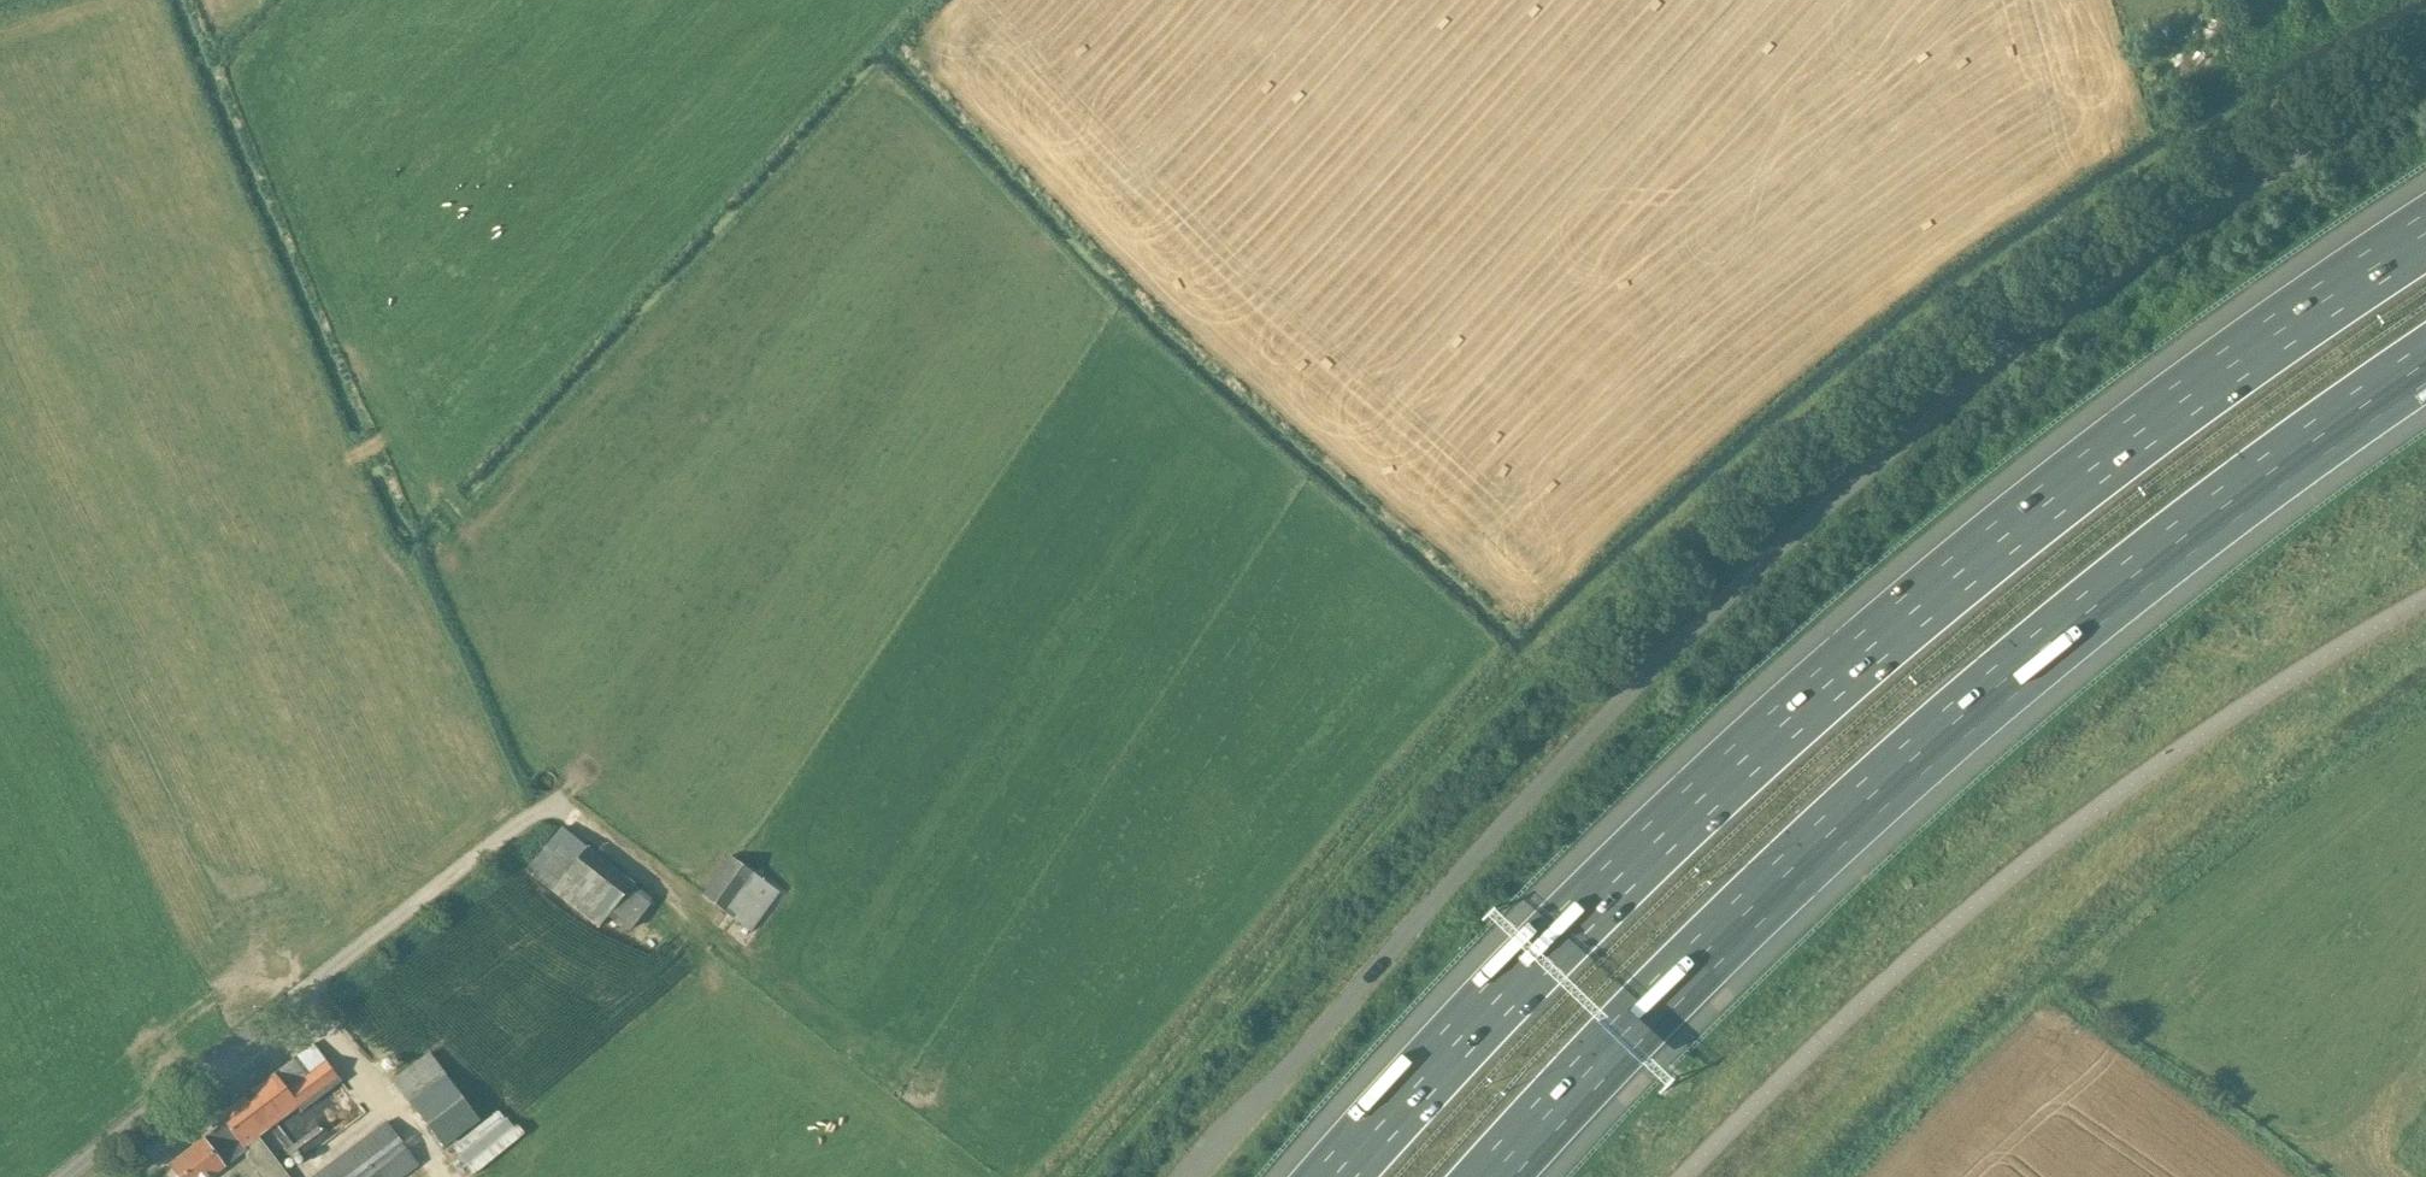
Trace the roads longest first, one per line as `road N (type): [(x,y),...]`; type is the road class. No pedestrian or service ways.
road 1 (unclassified): [(2425,79),(2317,139),(2070,307),(1749,570),(1570,752),(1194,1176)]
road 2 (motorway): [(2425,240),(2154,421),(1824,688),(1550,938),(1337,1176)]
road 3 (motorway): [(1488,1176),(1669,985),(1883,787),(2214,515),(2425,364)]
road 4 (track): [(725,942),(573,814),(545,809),(300,994)]

